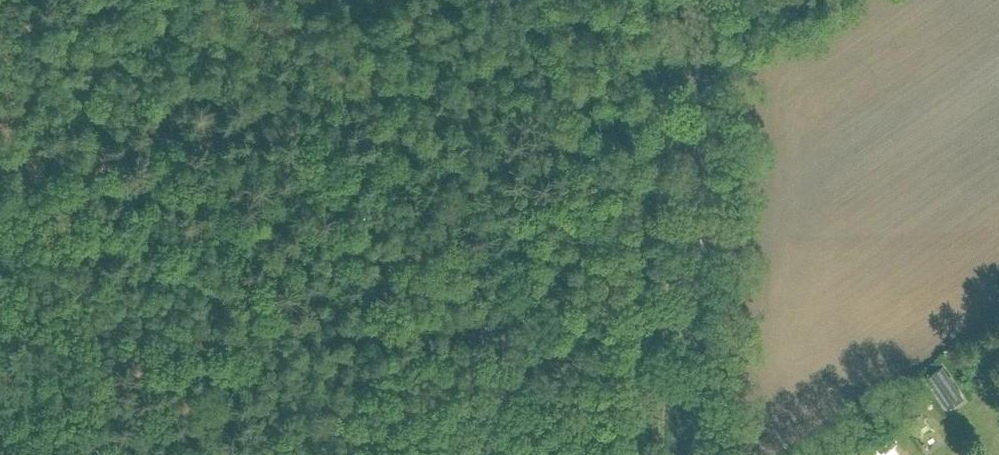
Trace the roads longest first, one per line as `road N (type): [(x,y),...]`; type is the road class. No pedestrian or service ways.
road 1 (track): [(4,454),(33,423),(108,390),(237,299),(259,296),(297,297),(332,321),(338,353),(322,414),(331,454)]
road 2 (tertiary): [(693,454),(709,0)]

